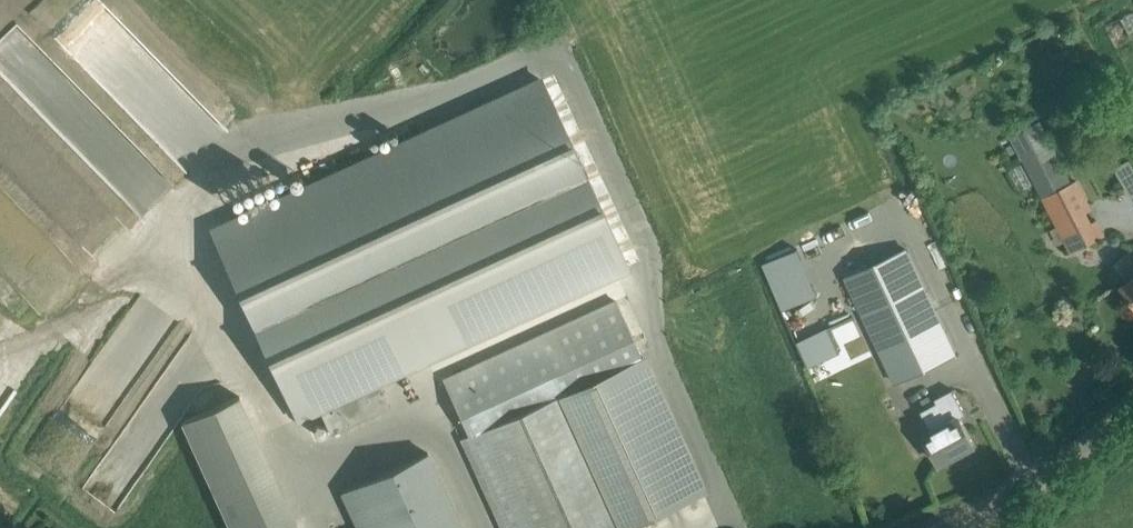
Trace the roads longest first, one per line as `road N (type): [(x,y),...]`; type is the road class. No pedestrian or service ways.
road 1 (unclassified): [(948,527),(1037,483),(1132,402)]

